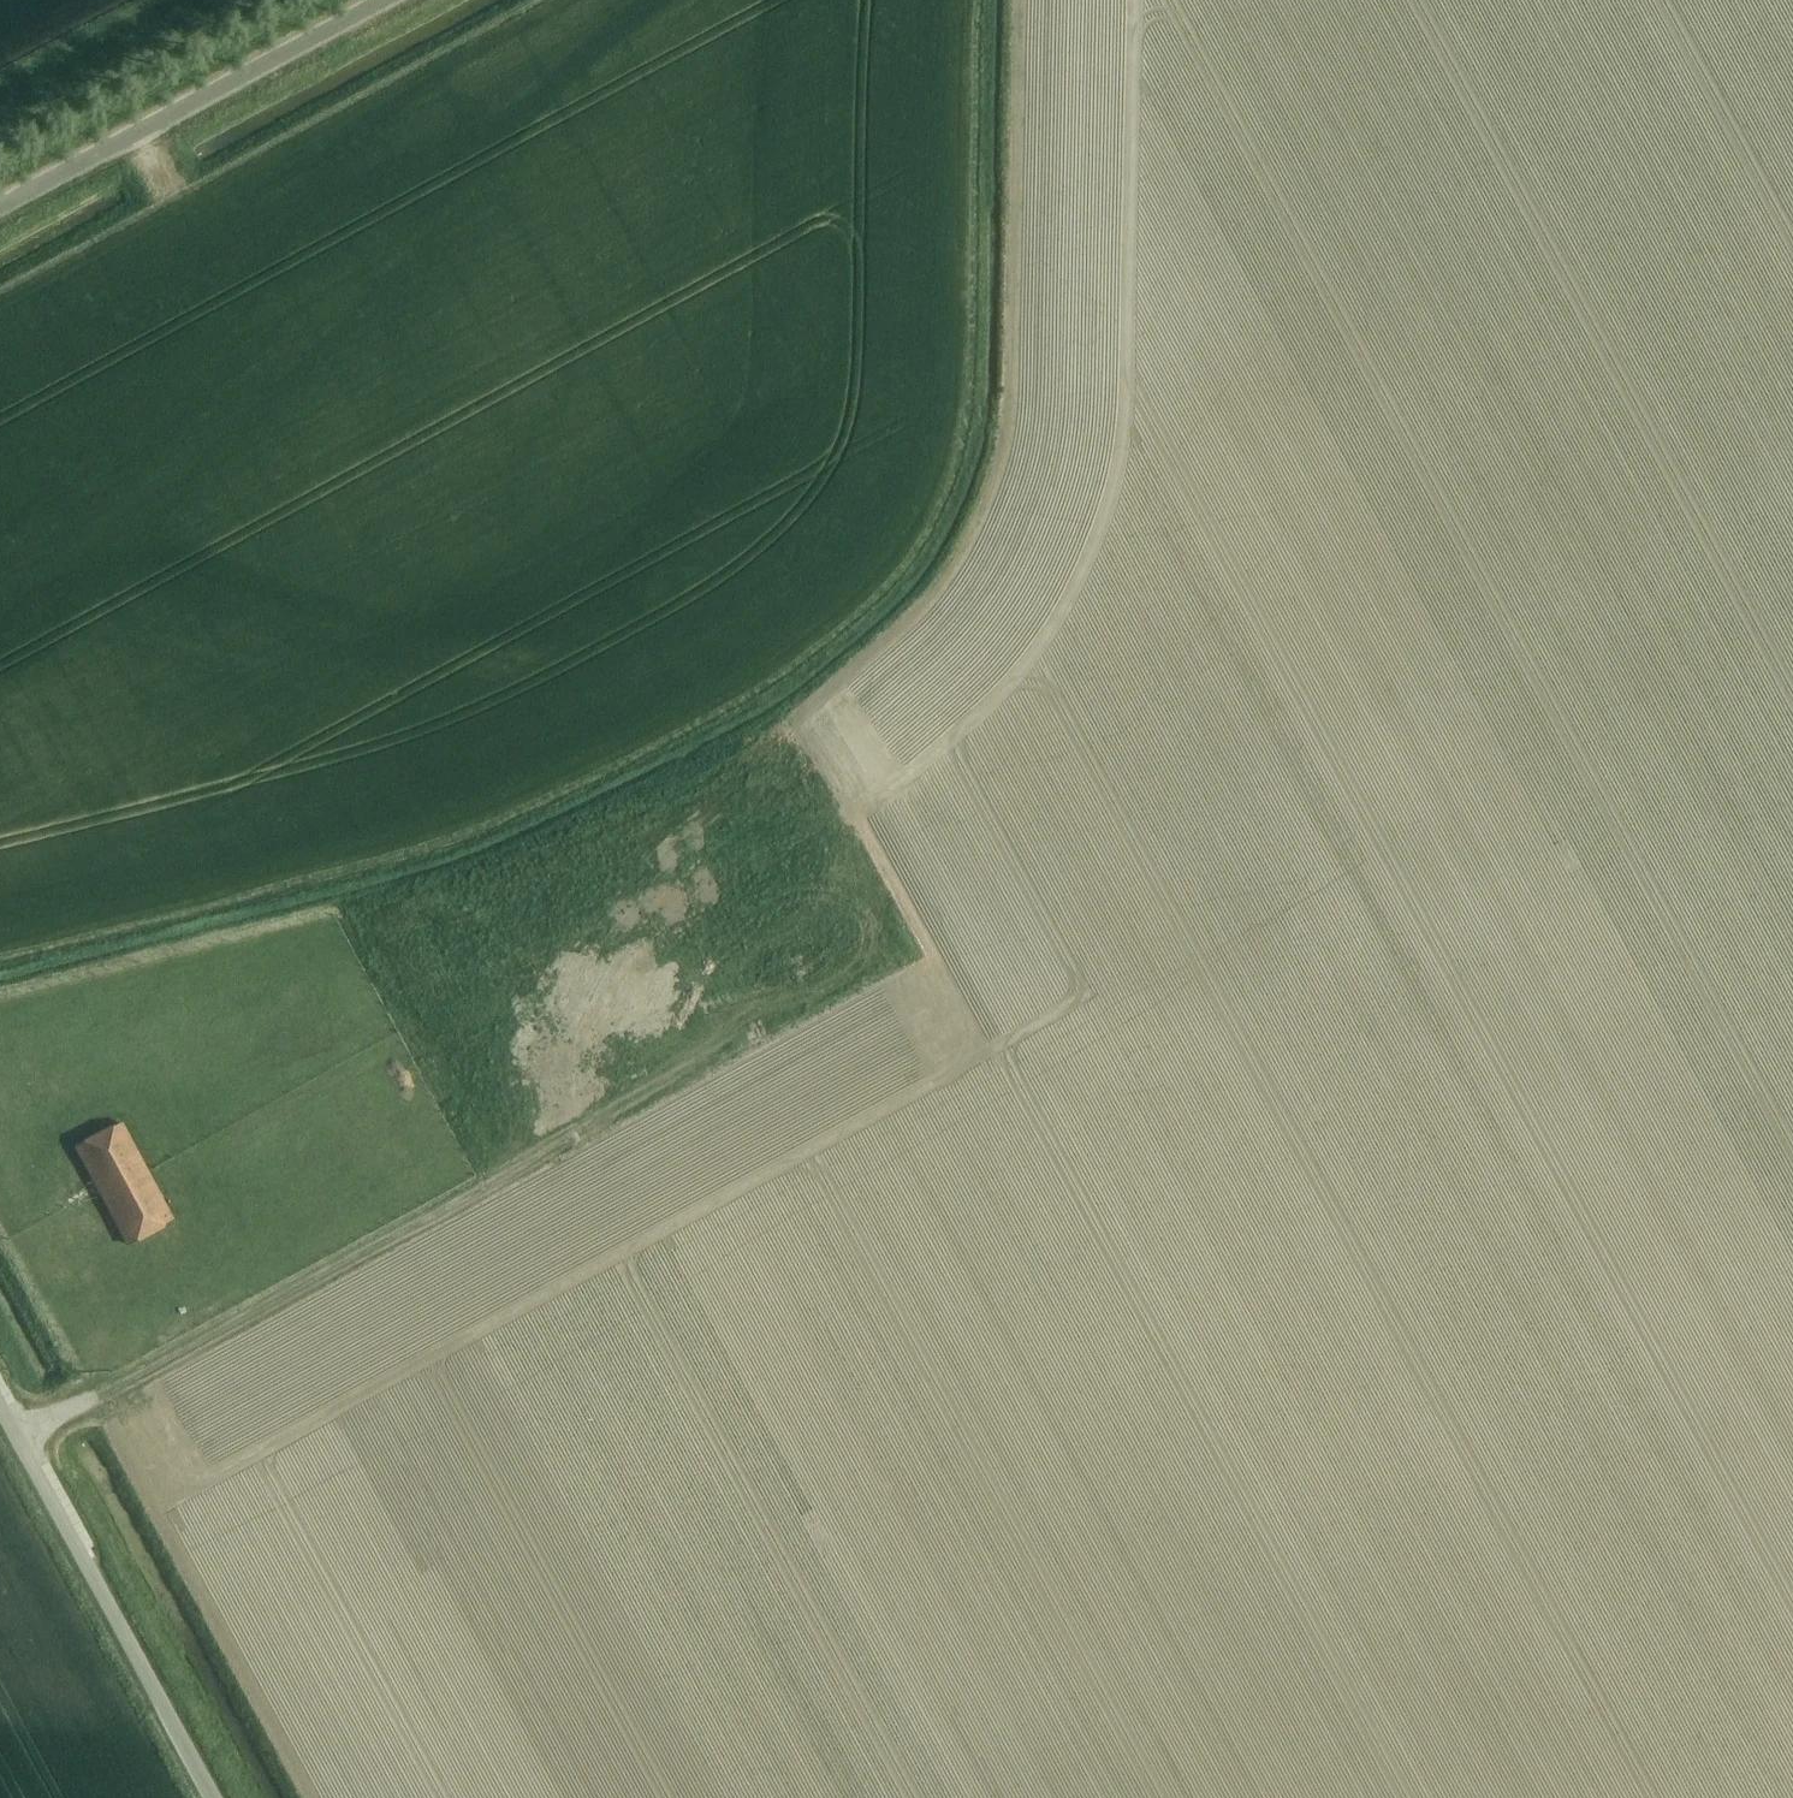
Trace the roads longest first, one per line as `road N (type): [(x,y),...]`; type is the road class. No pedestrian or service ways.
road 1 (unclassified): [(224,1797),(0,1383)]
road 2 (unclassified): [(0,207),(385,0)]

